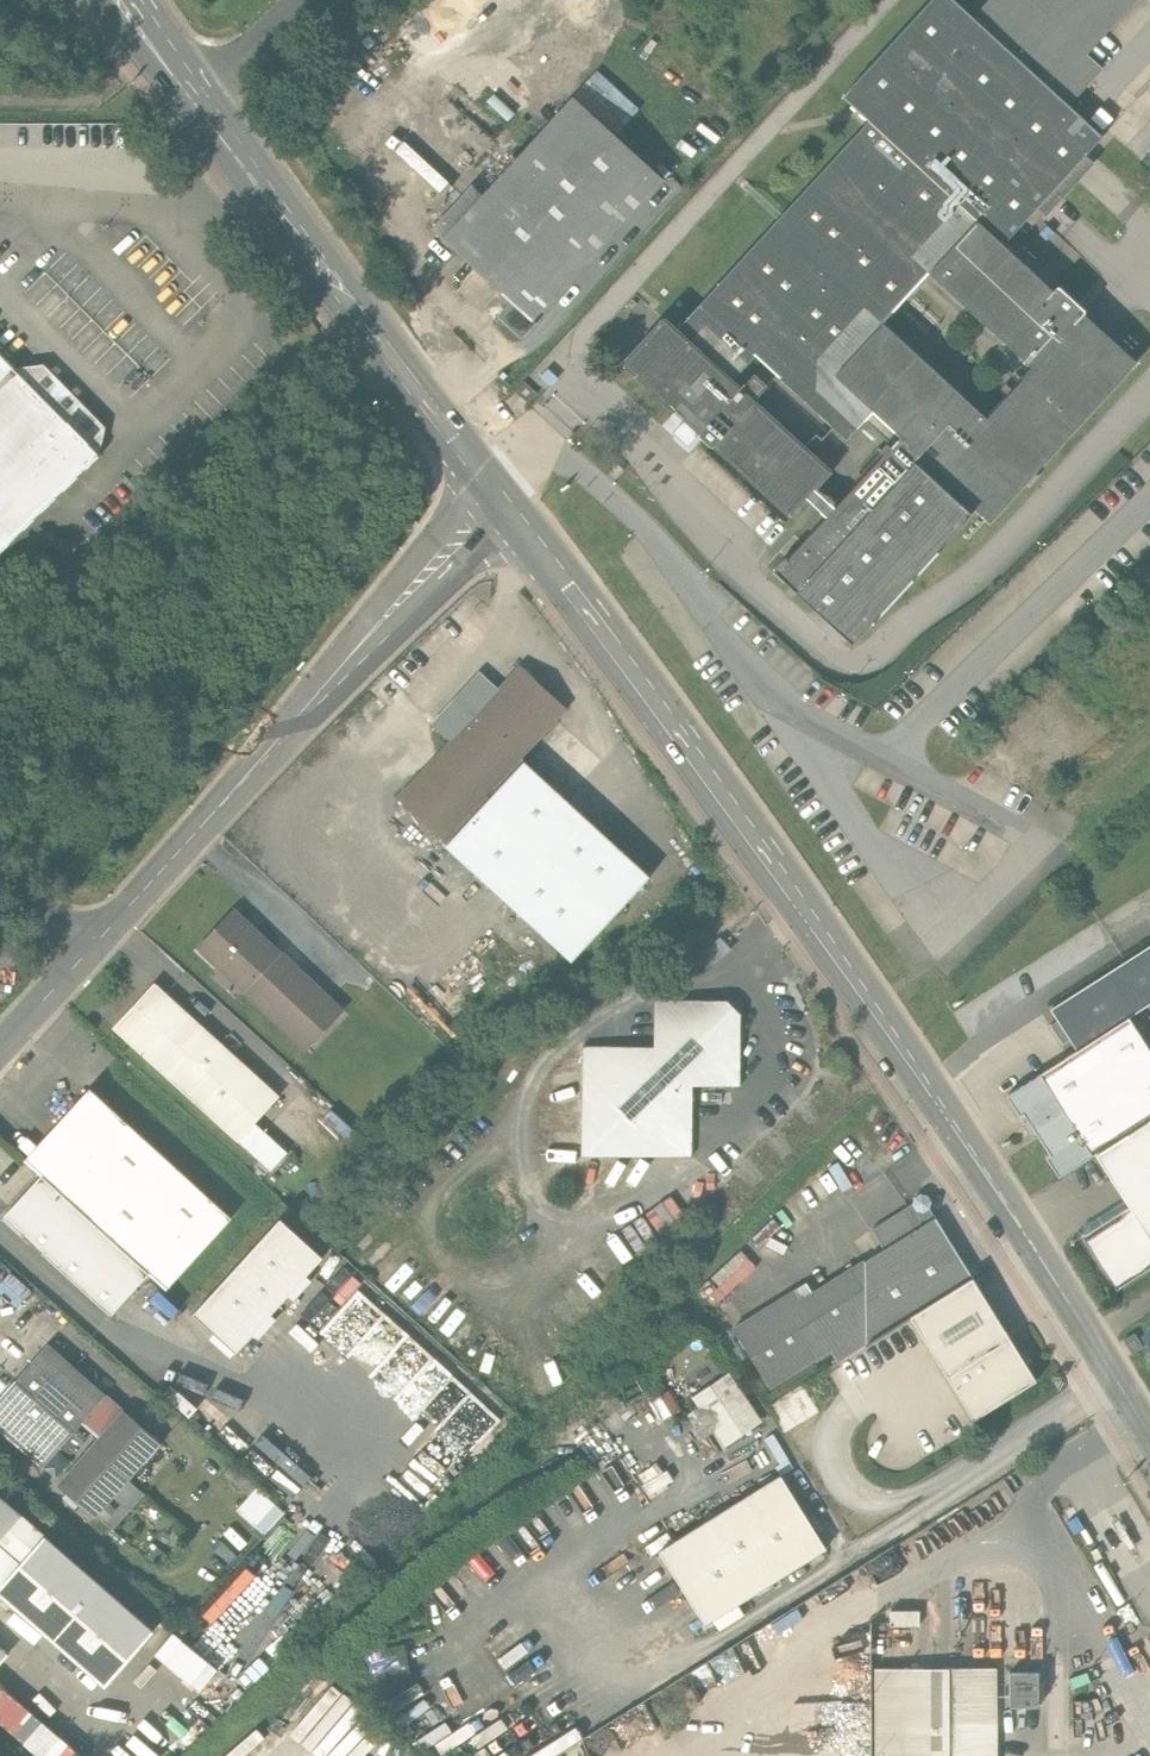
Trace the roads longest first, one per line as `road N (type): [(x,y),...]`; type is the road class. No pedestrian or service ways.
road 1 (tertiary): [(1149,1438),(941,1105),(499,494)]
road 2 (tertiary): [(499,494),(120,0)]
road 3 (unclassified): [(84,945),(499,494)]
road 4 (unclassified): [(0,1038),(84,945)]

